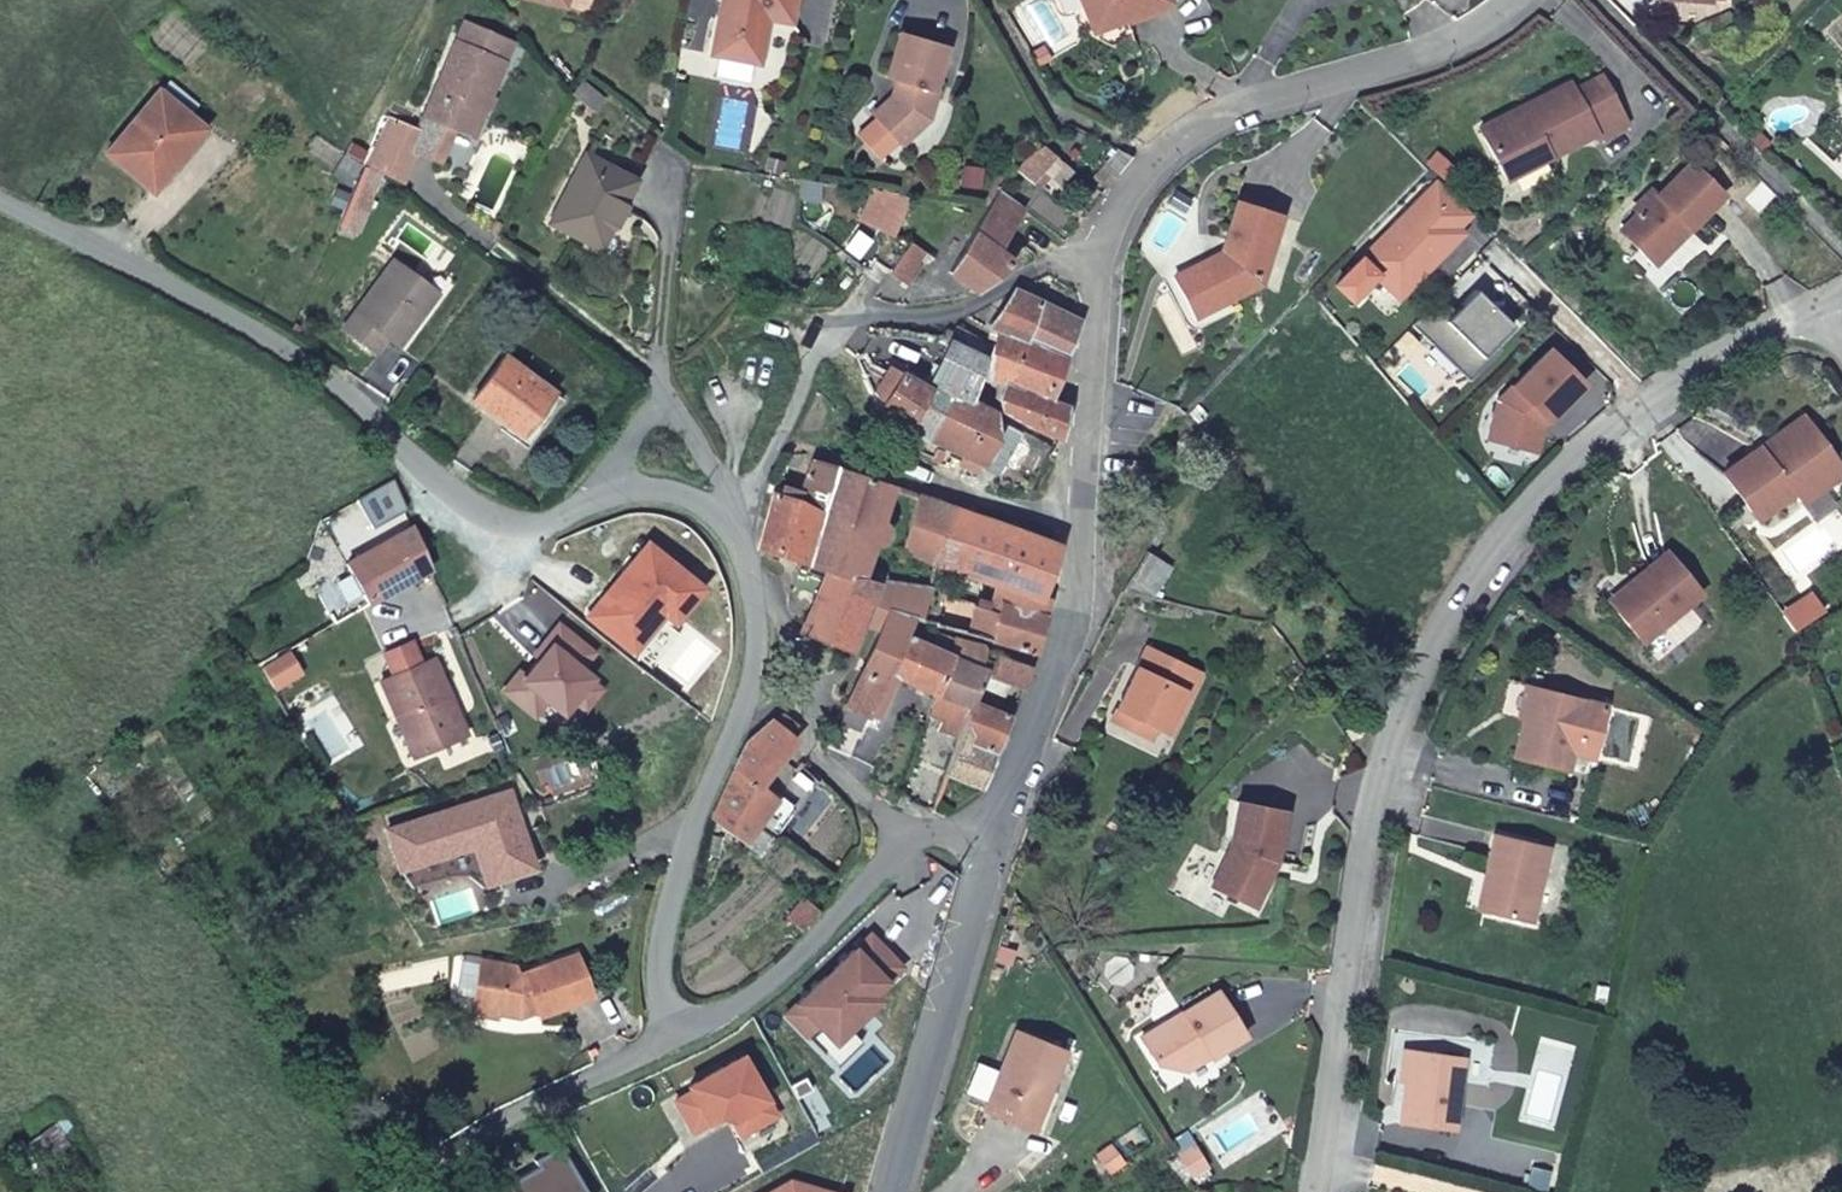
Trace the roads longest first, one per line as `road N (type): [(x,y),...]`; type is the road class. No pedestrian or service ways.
road 1 (residential): [(678,1036),(662,989),(667,910),(759,656),(750,568),(720,517),(686,494),(650,489),(532,525),(490,516),(451,492),(294,354),(0,200)]
road 2 (residential): [(989,844),(1066,622),(1090,472),(1102,263),(1137,186),(1206,124),(1250,102),(1412,58),(1455,40),(1512,0)]
road 3 (residential): [(1818,306),(1706,361),(1574,464),(1472,584),(1429,656),(1395,732),(1366,832),(1311,1191)]
road 4 (residential): [(678,1036),(741,1002),(795,959),(910,843),(949,834),(989,844)]
road 5 (residential): [(890,1191),(989,844)]
road 6 (residential): [(415,1191),(537,1106),(678,1036)]

